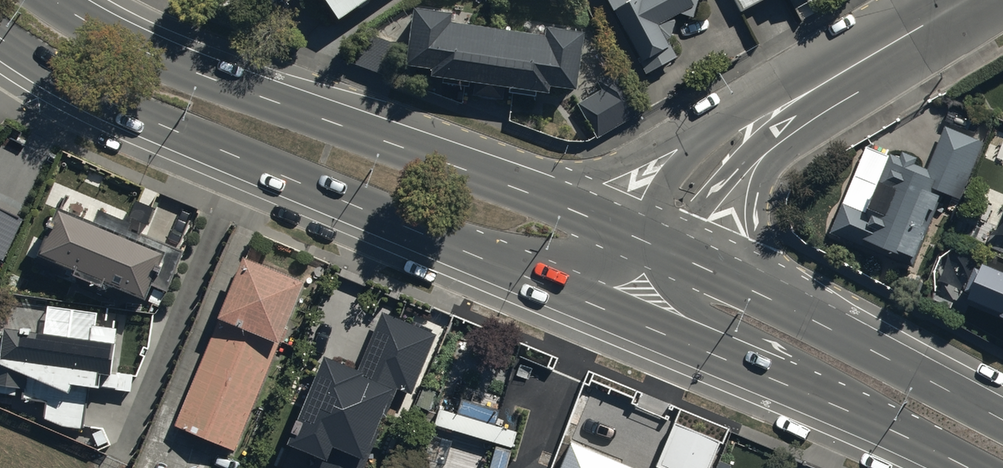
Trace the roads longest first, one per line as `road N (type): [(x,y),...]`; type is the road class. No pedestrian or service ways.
road 1 (primary): [(630,319),(169,132),(19,51)]
road 2 (primary): [(52,0),(154,58),(657,248)]
road 3 (primary): [(657,248),(1002,420)]
road 4 (tertiary): [(657,248),(684,197),(735,145),(951,12)]
road 5 (primary): [(968,467),(630,319)]

